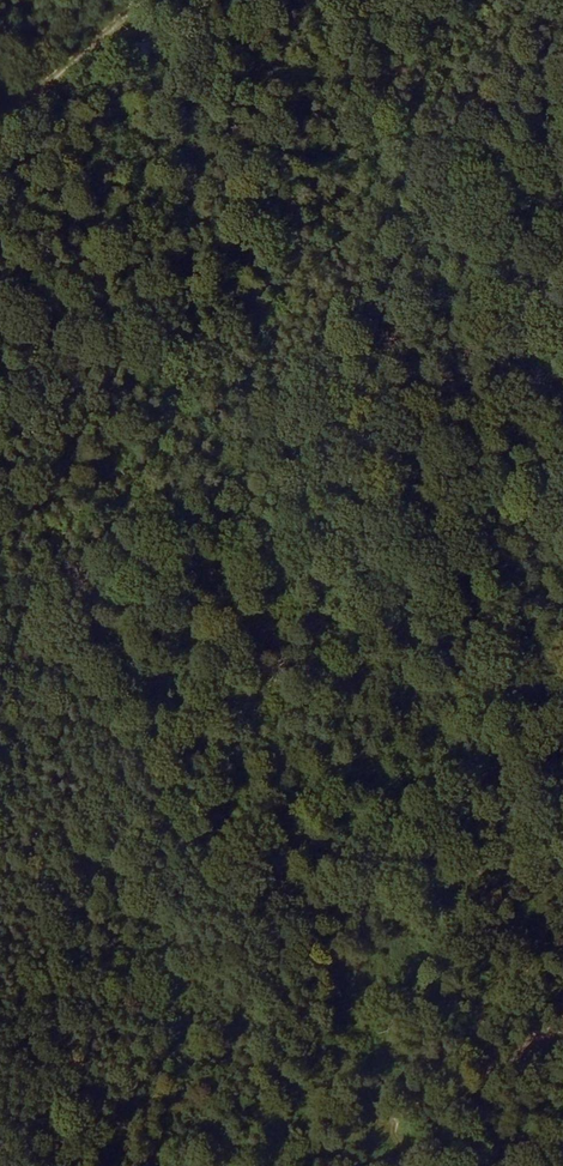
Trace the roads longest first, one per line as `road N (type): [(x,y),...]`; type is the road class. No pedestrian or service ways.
road 1 (track): [(10,633),(562,425)]
road 2 (track): [(287,1165),(562,1035)]
road 3 (track): [(0,126),(142,0)]

